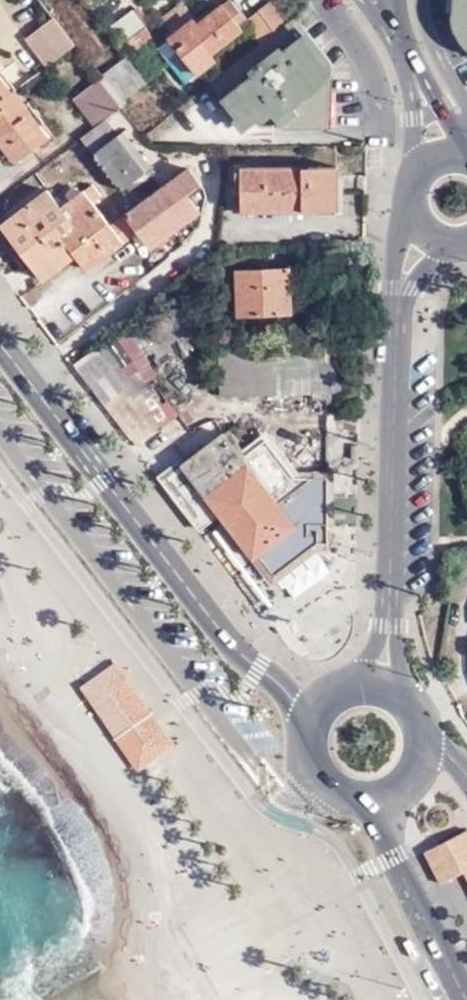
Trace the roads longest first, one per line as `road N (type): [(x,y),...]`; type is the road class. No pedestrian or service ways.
road 1 (primary): [(0,343),(235,647),(311,712)]
road 2 (tertiary): [(383,682),(392,626),(401,292)]
road 3 (primary): [(377,799),(395,856),(466,997)]
road 4 (primary): [(311,712),(305,748),(321,781),(357,800),(377,799)]

